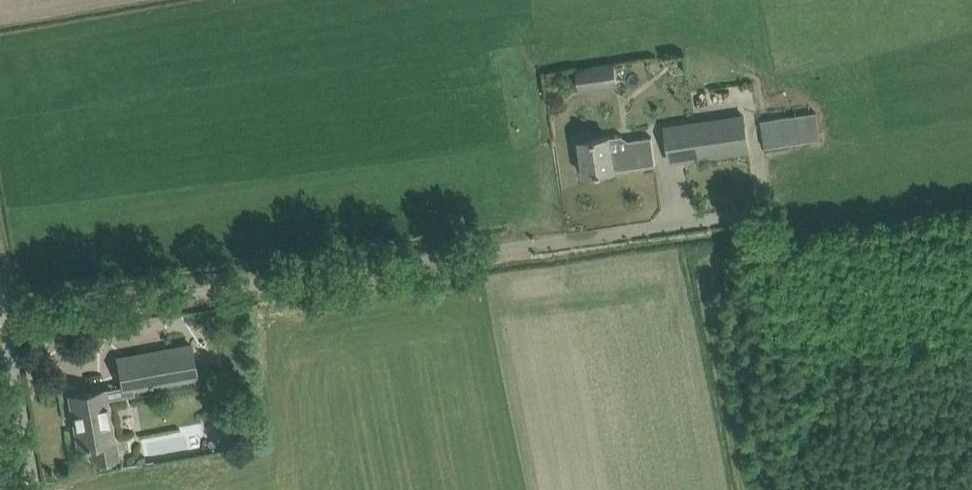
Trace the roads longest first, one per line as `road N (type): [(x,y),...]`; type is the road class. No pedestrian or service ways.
road 1 (unclassified): [(532,243),(0,324)]

